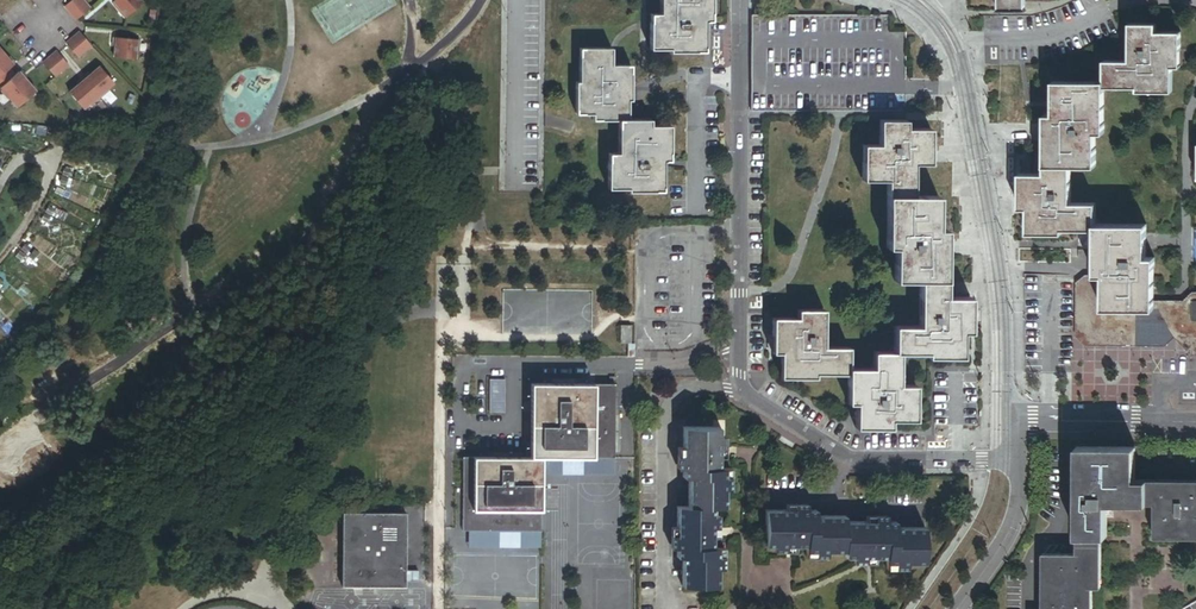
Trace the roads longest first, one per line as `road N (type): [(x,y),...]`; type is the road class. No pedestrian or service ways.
road 1 (residential): [(742,0),(741,389),(851,460),(1019,459)]
road 2 (residential): [(1018,419),(1007,388),(1002,274),(968,81),(957,46),(927,0)]
road 3 (residential): [(1018,419),(1195,422)]
road 4 (residential): [(958,608),(1010,530),(1019,459)]

